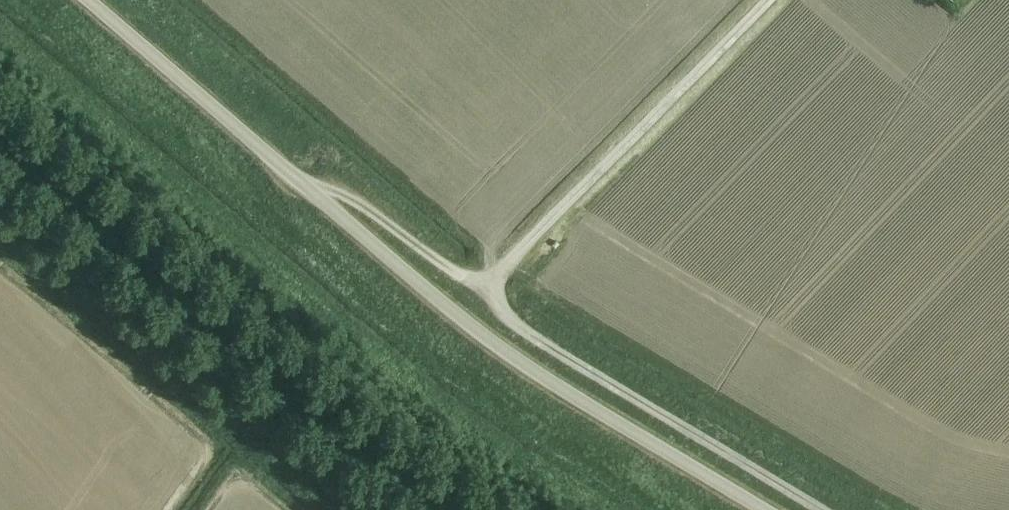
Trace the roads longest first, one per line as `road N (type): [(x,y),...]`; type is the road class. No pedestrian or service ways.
road 1 (unclassified): [(759,509),(490,348),(296,182)]
road 2 (unclassified): [(488,292),(765,0)]
road 3 (unclassified): [(488,292),(504,319),(816,509)]
road 4 (unclassified): [(296,182),(83,0)]
road 5 (unclassified): [(296,182),(345,200),(488,292)]

